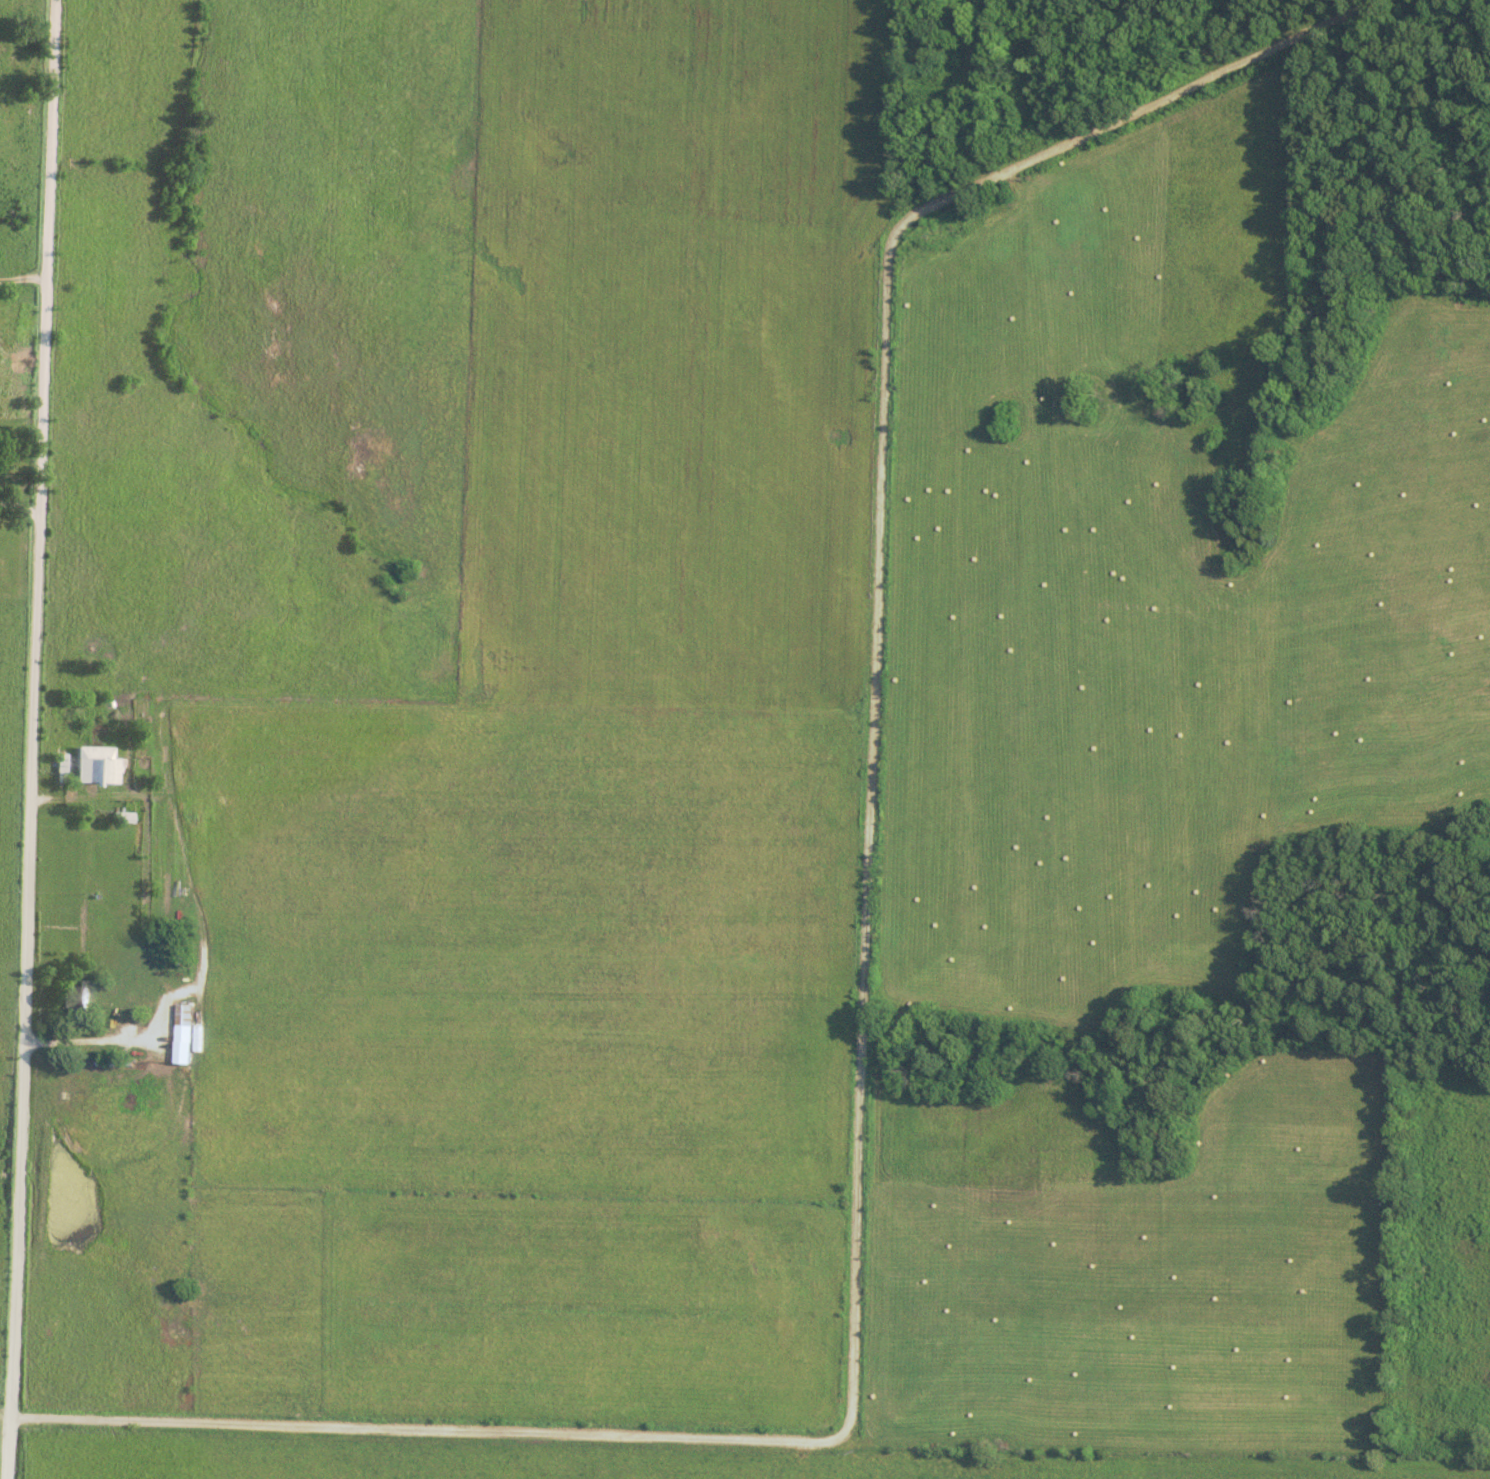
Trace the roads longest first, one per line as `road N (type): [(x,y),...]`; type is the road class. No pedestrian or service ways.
road 1 (residential): [(12,1422),(826,1442),(848,1432),(893,244),(931,205),(1371,0)]
road 2 (residential): [(9,1478),(59,0)]

